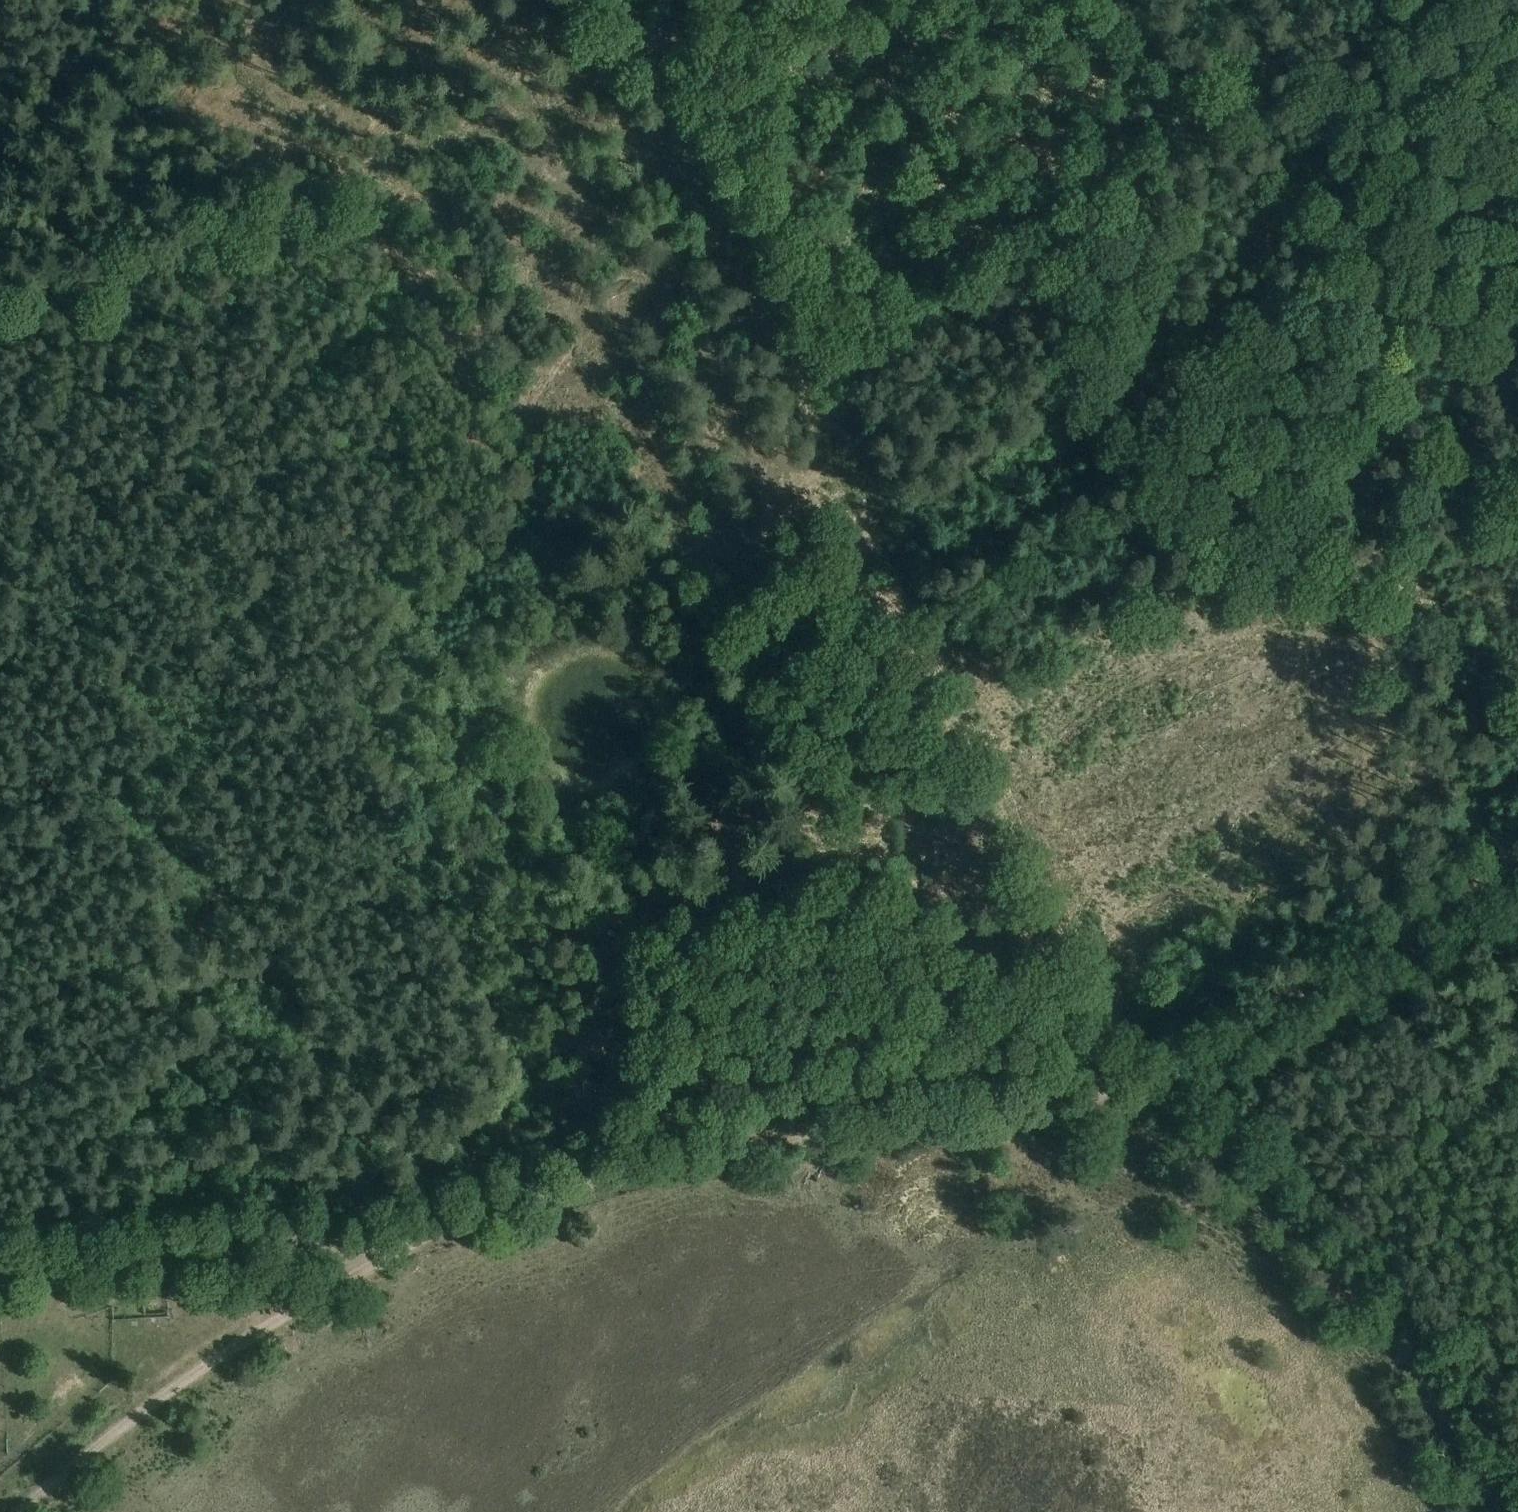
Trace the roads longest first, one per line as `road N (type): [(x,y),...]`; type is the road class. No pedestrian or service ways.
road 1 (track): [(25,1511),(117,1434),(320,1290),(518,1202),(621,1170),(761,1143),(1148,1086)]
road 2 (track): [(1148,1086),(1387,1325),(1500,1511)]
road 3 (track): [(1148,1086),(1517,860)]
road 4 (track): [(0,1258),(352,1239),(393,1255)]

